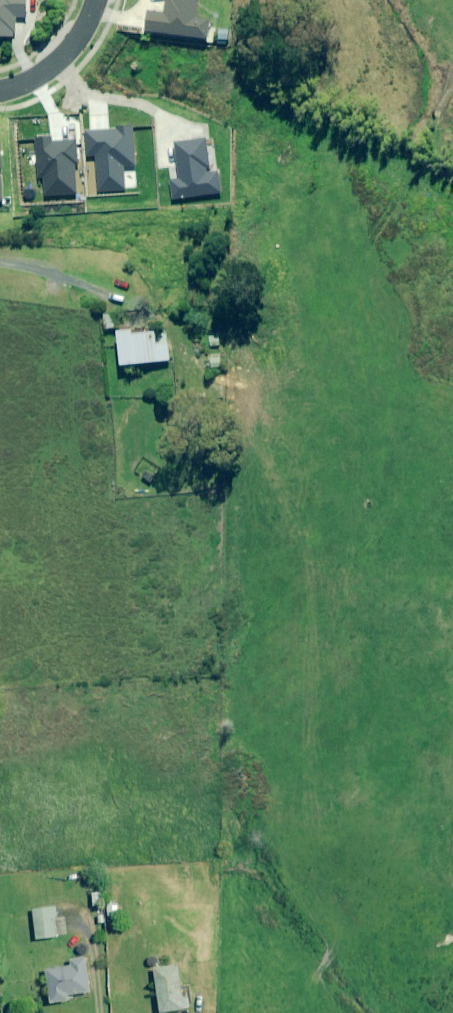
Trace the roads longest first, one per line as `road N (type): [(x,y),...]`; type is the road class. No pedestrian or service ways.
road 1 (residential): [(99,0),(66,55),(41,78),(0,92)]

